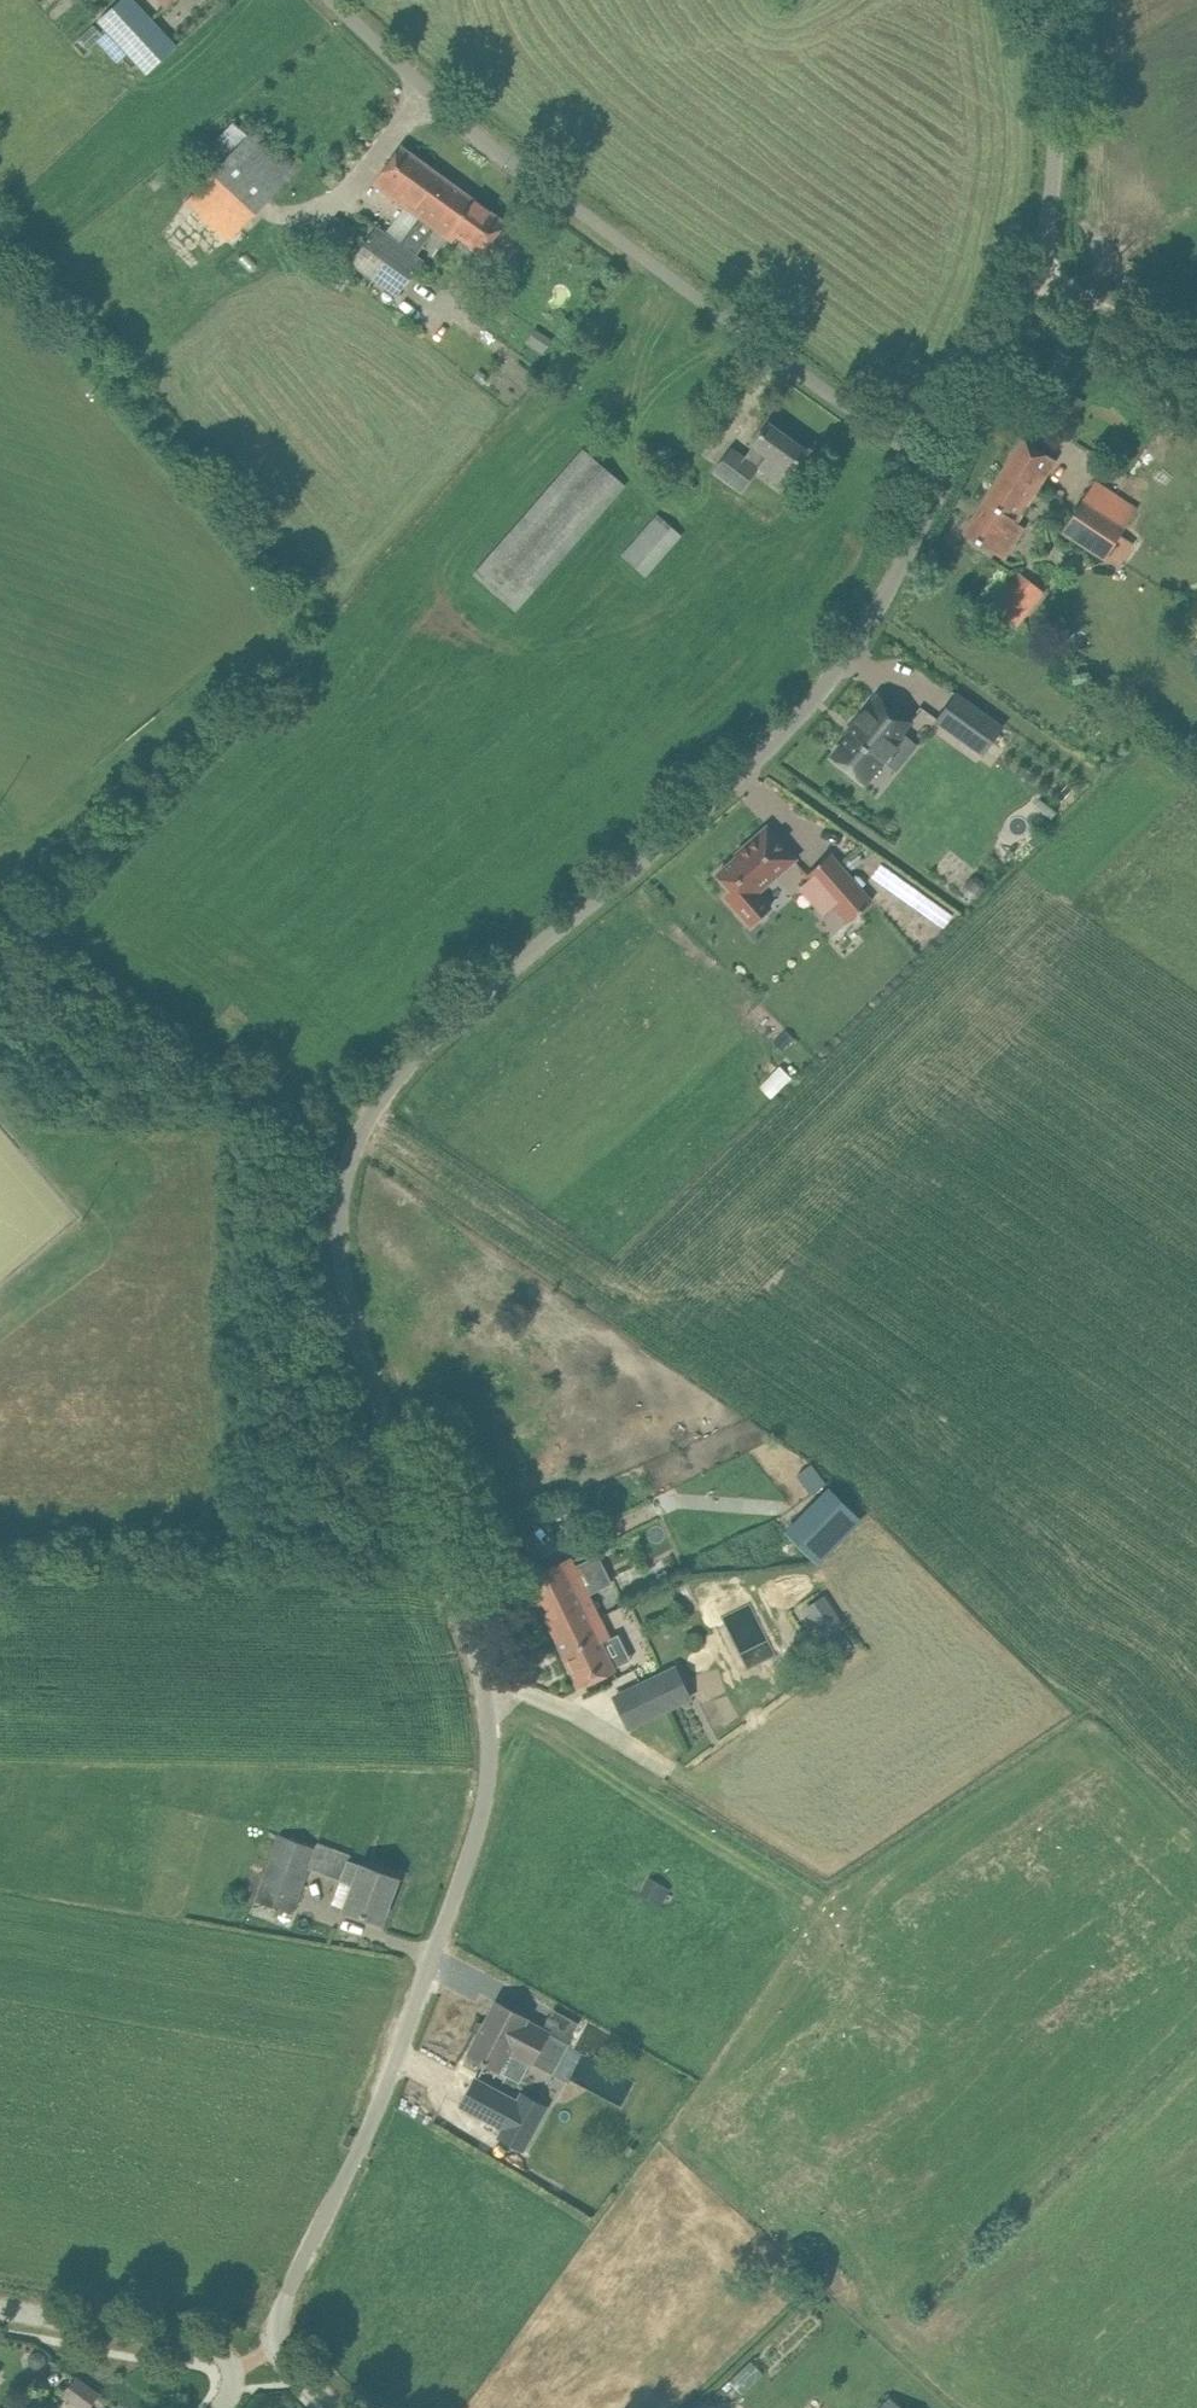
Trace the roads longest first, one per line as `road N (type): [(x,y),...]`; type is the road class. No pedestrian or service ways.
road 1 (unclassified): [(278,2348),(283,2296),(360,2146),(479,1836),(486,1712),(472,1632),(352,1310),(342,1261),(349,1170),(379,1095),(646,858),(836,676),(952,475)]
road 2 (unclassified): [(952,475),(574,218),(464,127),(336,0)]
road 3 (unclassified): [(1029,285),(1048,175),(1038,0)]
road 4 (residential): [(217,2407),(227,2373),(215,2354),(0,2312)]
road 5 (unclassified): [(952,475),(1029,285)]
road 6 (unclassified): [(1029,285),(1165,337),(1196,335)]

